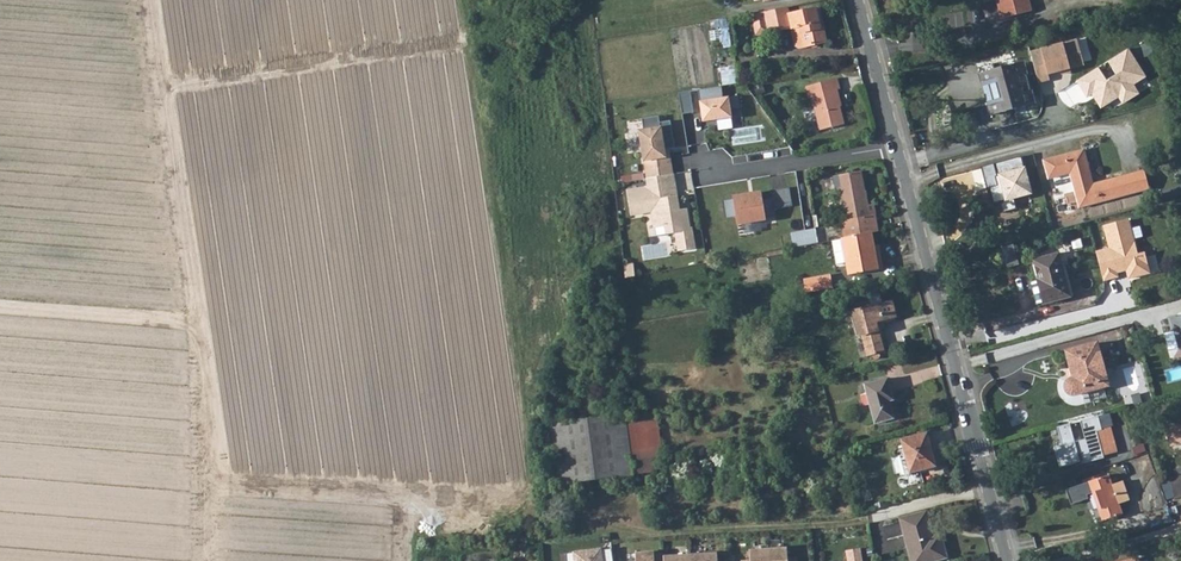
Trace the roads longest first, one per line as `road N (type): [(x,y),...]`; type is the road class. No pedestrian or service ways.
road 1 (tertiary): [(1007,560),(897,144)]
road 2 (residential): [(699,176),(897,144)]
road 3 (tertiary): [(897,144),(858,0)]

